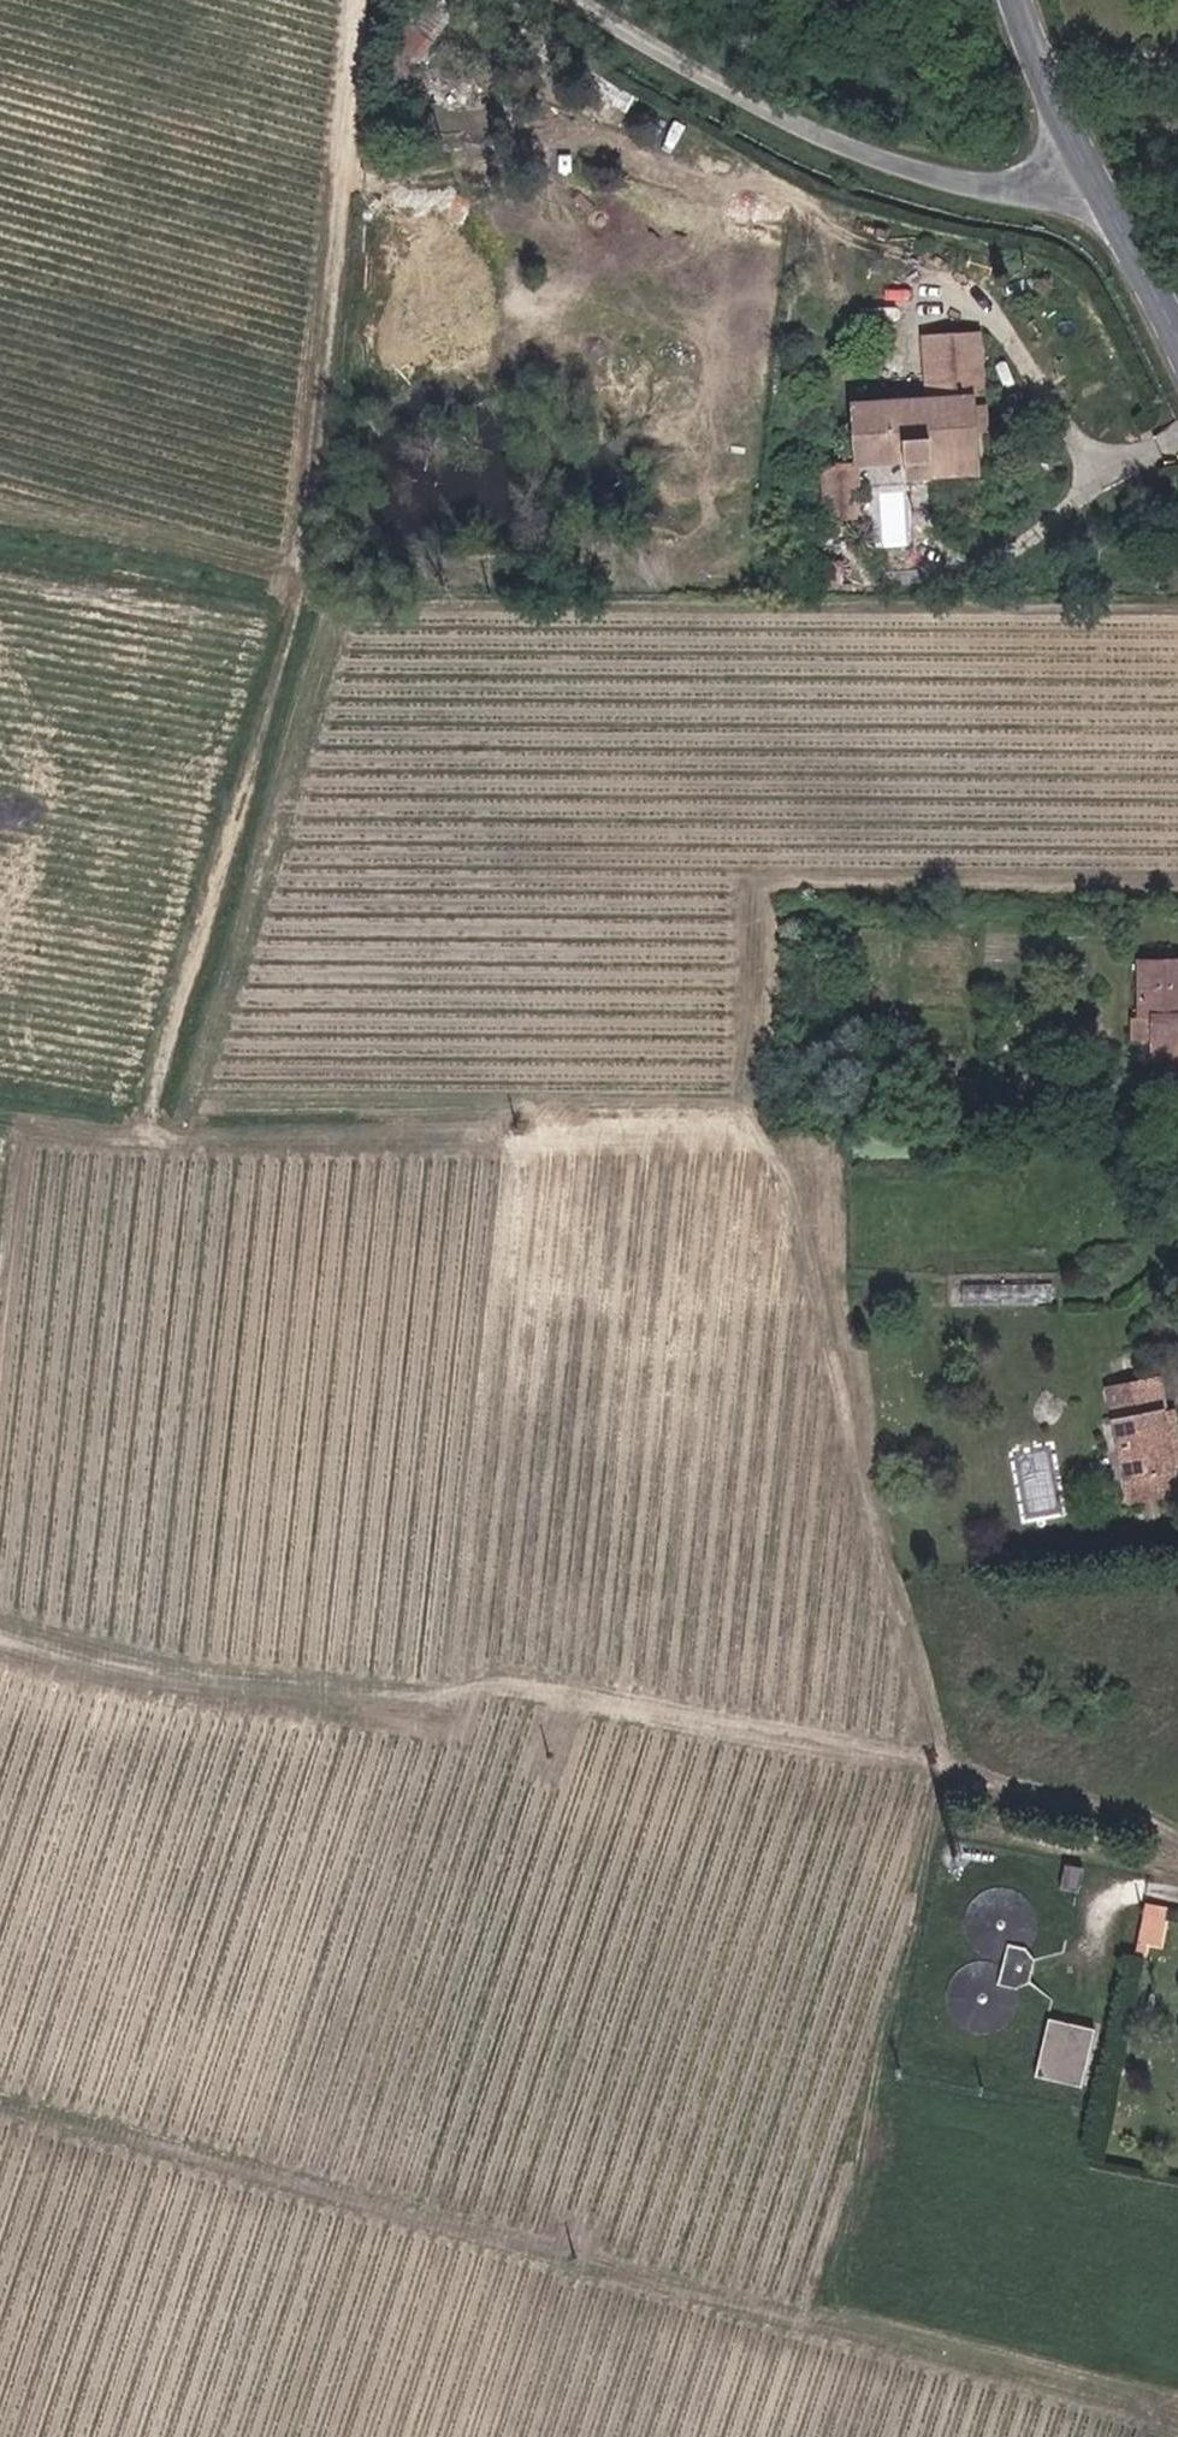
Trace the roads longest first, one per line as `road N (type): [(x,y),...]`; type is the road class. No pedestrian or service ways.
road 1 (unclassified): [(1103,184),(1075,196),(1011,194),(894,167),(780,118),(579,0)]
road 2 (secondary): [(1018,0),(1103,184)]
road 3 (secondary): [(1103,184),(1177,333)]

